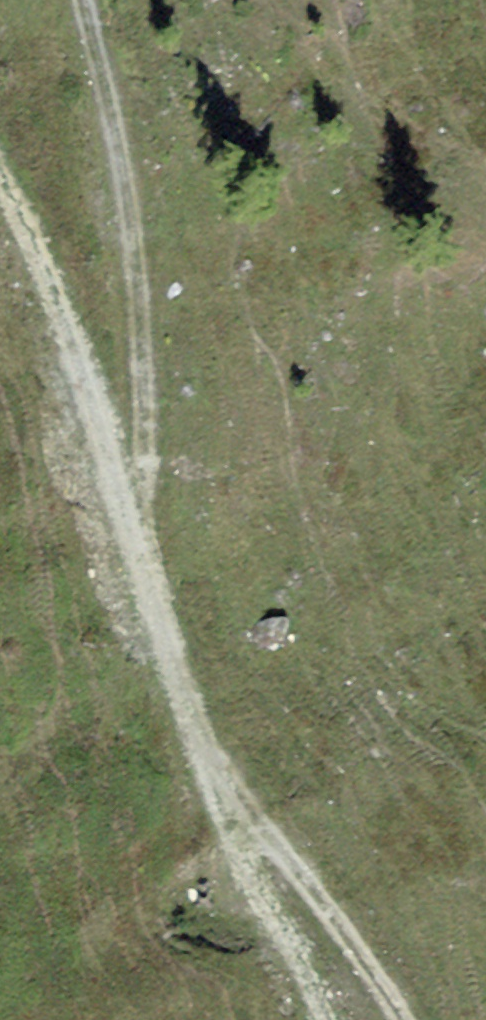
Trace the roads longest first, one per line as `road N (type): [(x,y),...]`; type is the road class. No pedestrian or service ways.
road 1 (track): [(323,1019),(188,736),(154,531),(159,477),(150,184),(104,0)]
road 2 (track): [(0,120),(205,669),(429,1019)]

